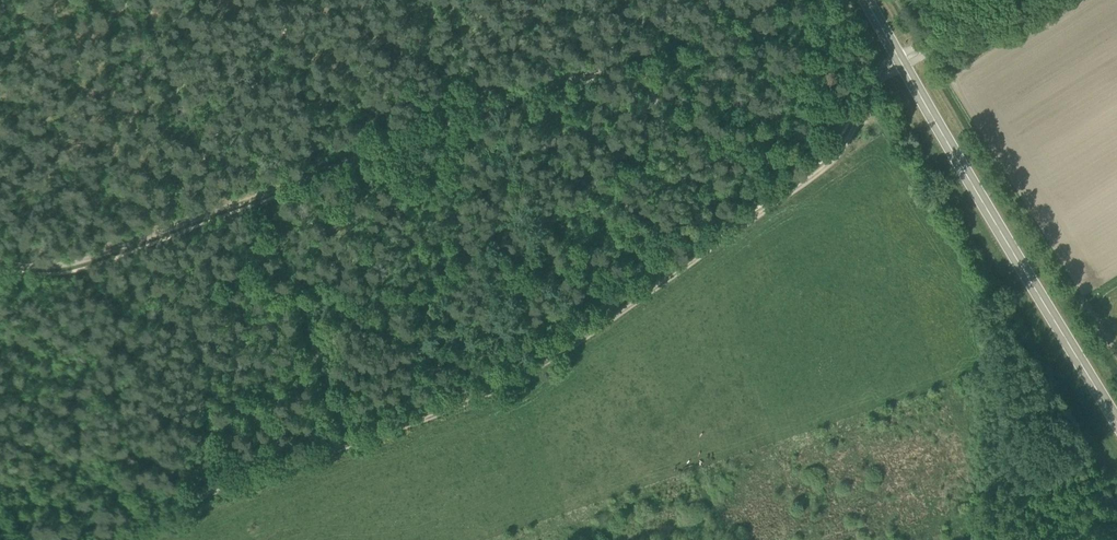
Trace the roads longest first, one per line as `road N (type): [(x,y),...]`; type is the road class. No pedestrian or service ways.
road 1 (track): [(86,539),(520,383),(712,247)]
road 2 (track): [(0,257),(72,263),(639,49),(643,59)]
road 3 (primary): [(1116,426),(867,0)]
road 4 (track): [(867,100),(1116,501)]
road 5 (track): [(712,247),(839,158),(867,100),(901,61)]
road 6 (track): [(351,446),(265,192)]
road 7 (track): [(643,59),(712,247)]
road 8 (track): [(1063,0),(994,37),(901,61)]

